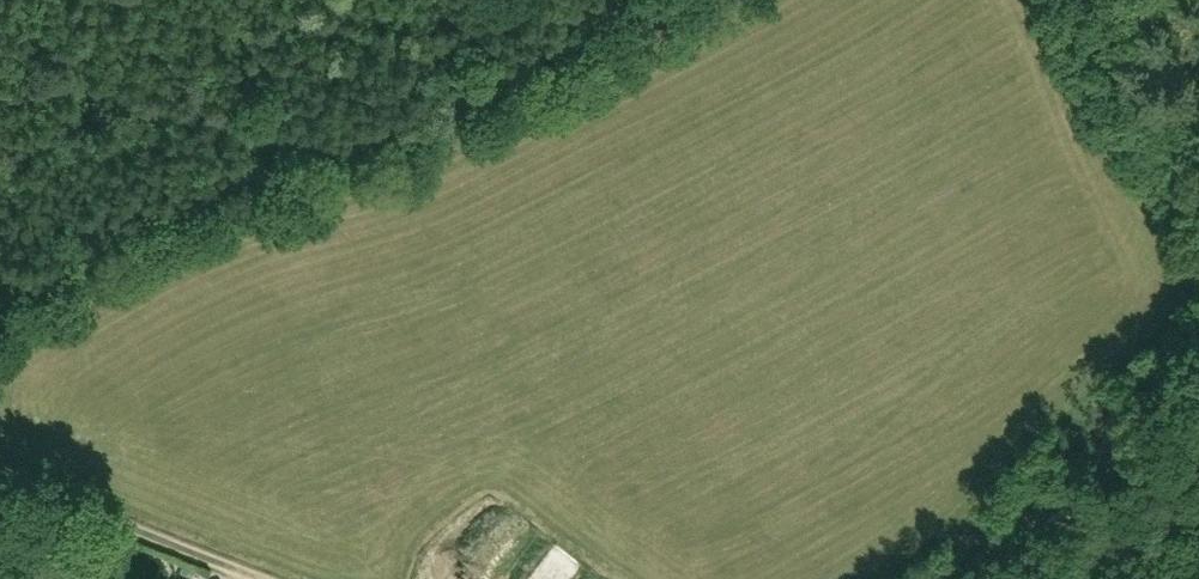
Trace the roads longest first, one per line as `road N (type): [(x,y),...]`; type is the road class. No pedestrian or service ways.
road 1 (tertiary): [(960,578),(1030,529),(1198,342)]
road 2 (track): [(265,578),(0,477)]

